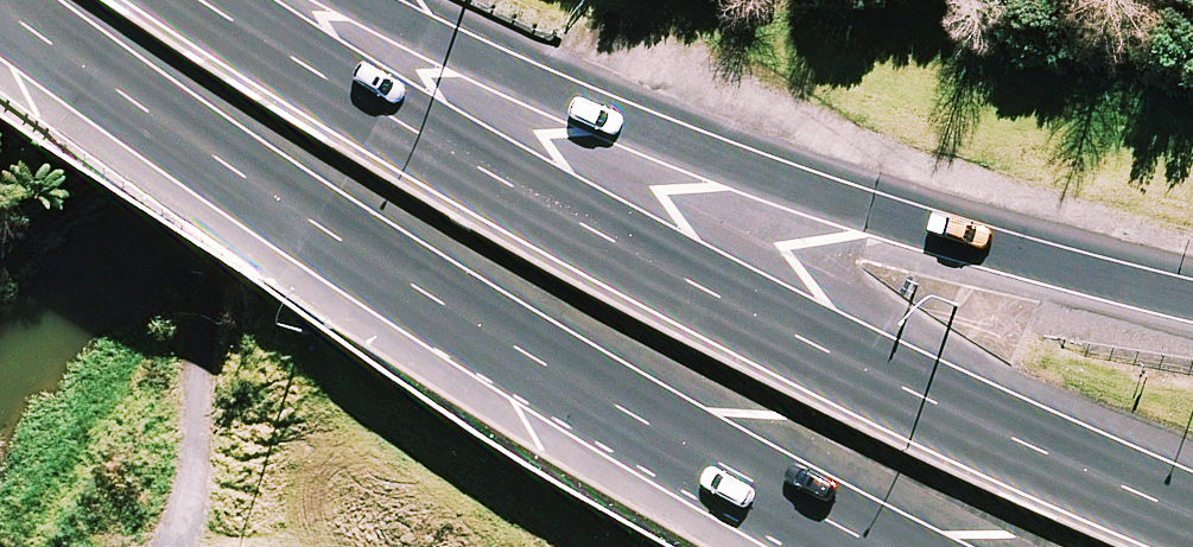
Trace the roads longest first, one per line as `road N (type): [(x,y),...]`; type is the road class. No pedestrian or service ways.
road 1 (trunk): [(208,0),(460,164),(851,363),(1192,517)]
road 2 (trunk): [(873,546),(366,255),(244,177),(6,0)]
road 3 (trunk): [(362,0),(494,70),(819,191),(1192,293)]

